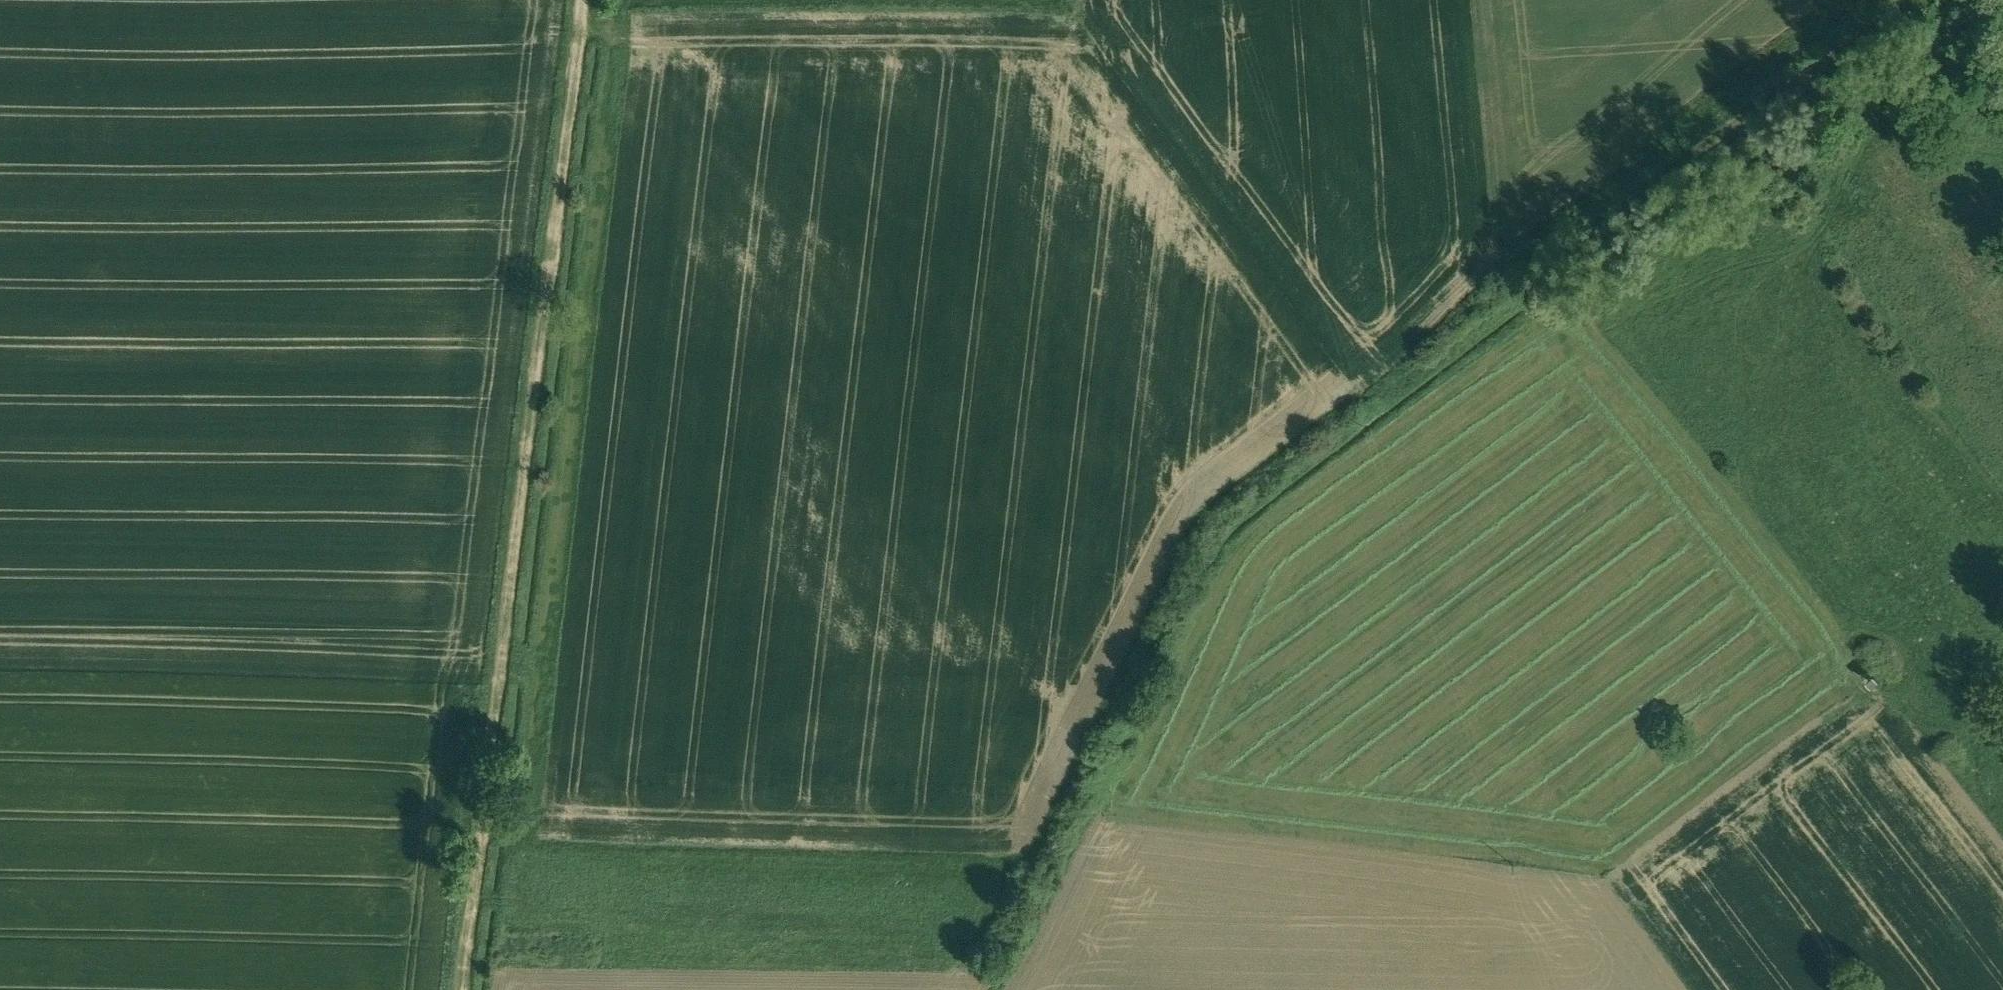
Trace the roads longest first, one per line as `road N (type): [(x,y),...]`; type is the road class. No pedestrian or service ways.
road 1 (track): [(582,0),(469,989)]

